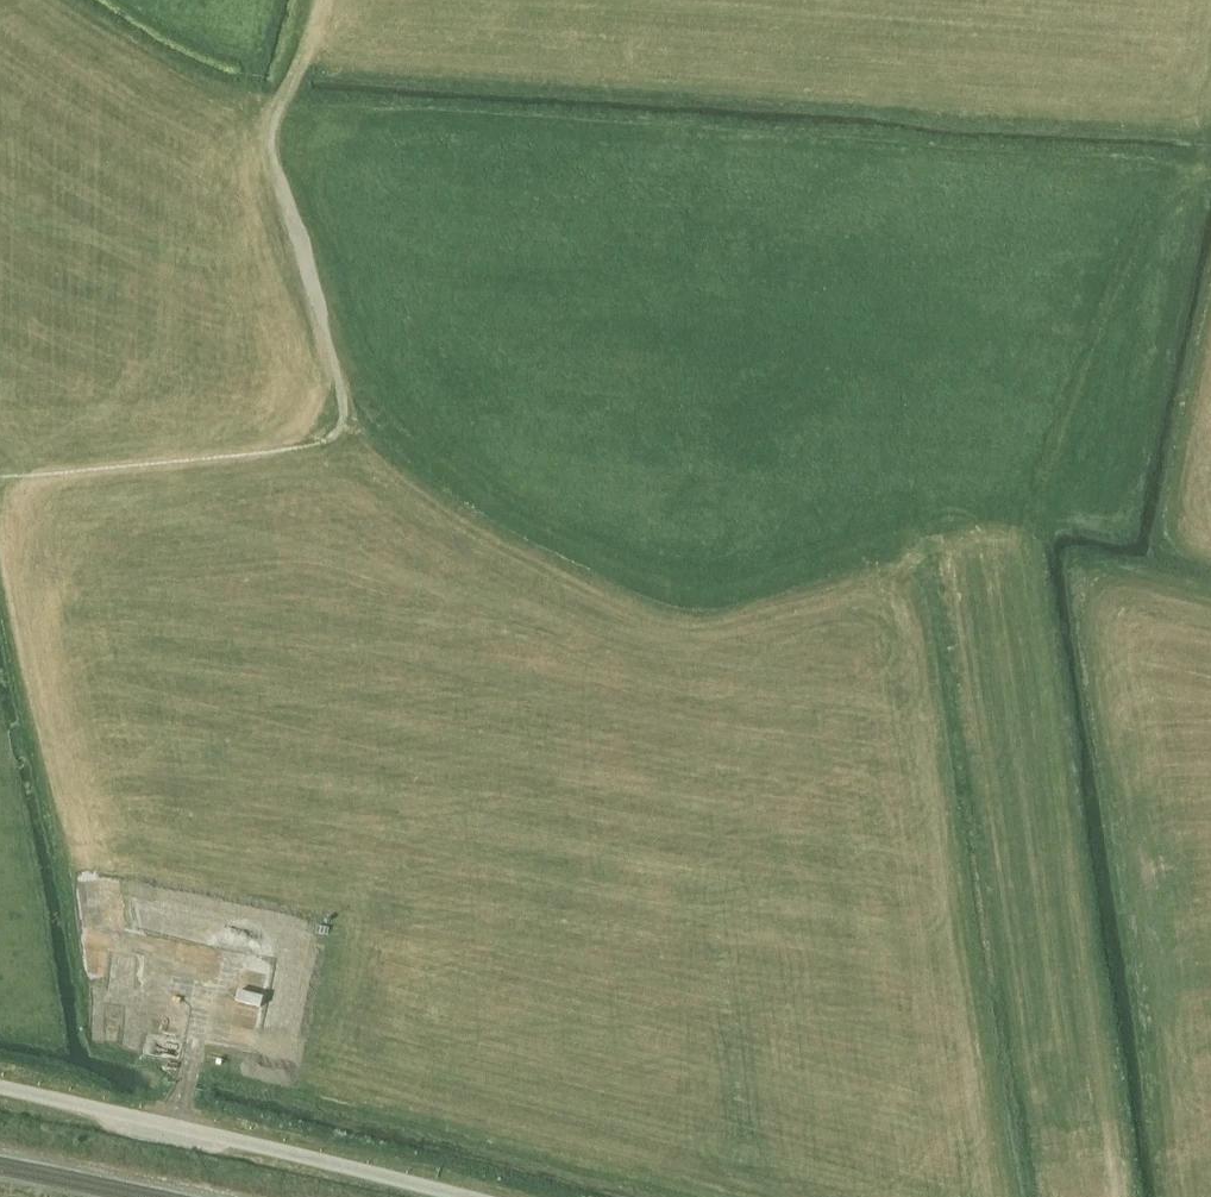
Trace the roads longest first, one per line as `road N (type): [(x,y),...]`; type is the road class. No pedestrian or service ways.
road 1 (unclassified): [(475,1196),(0,1086)]

